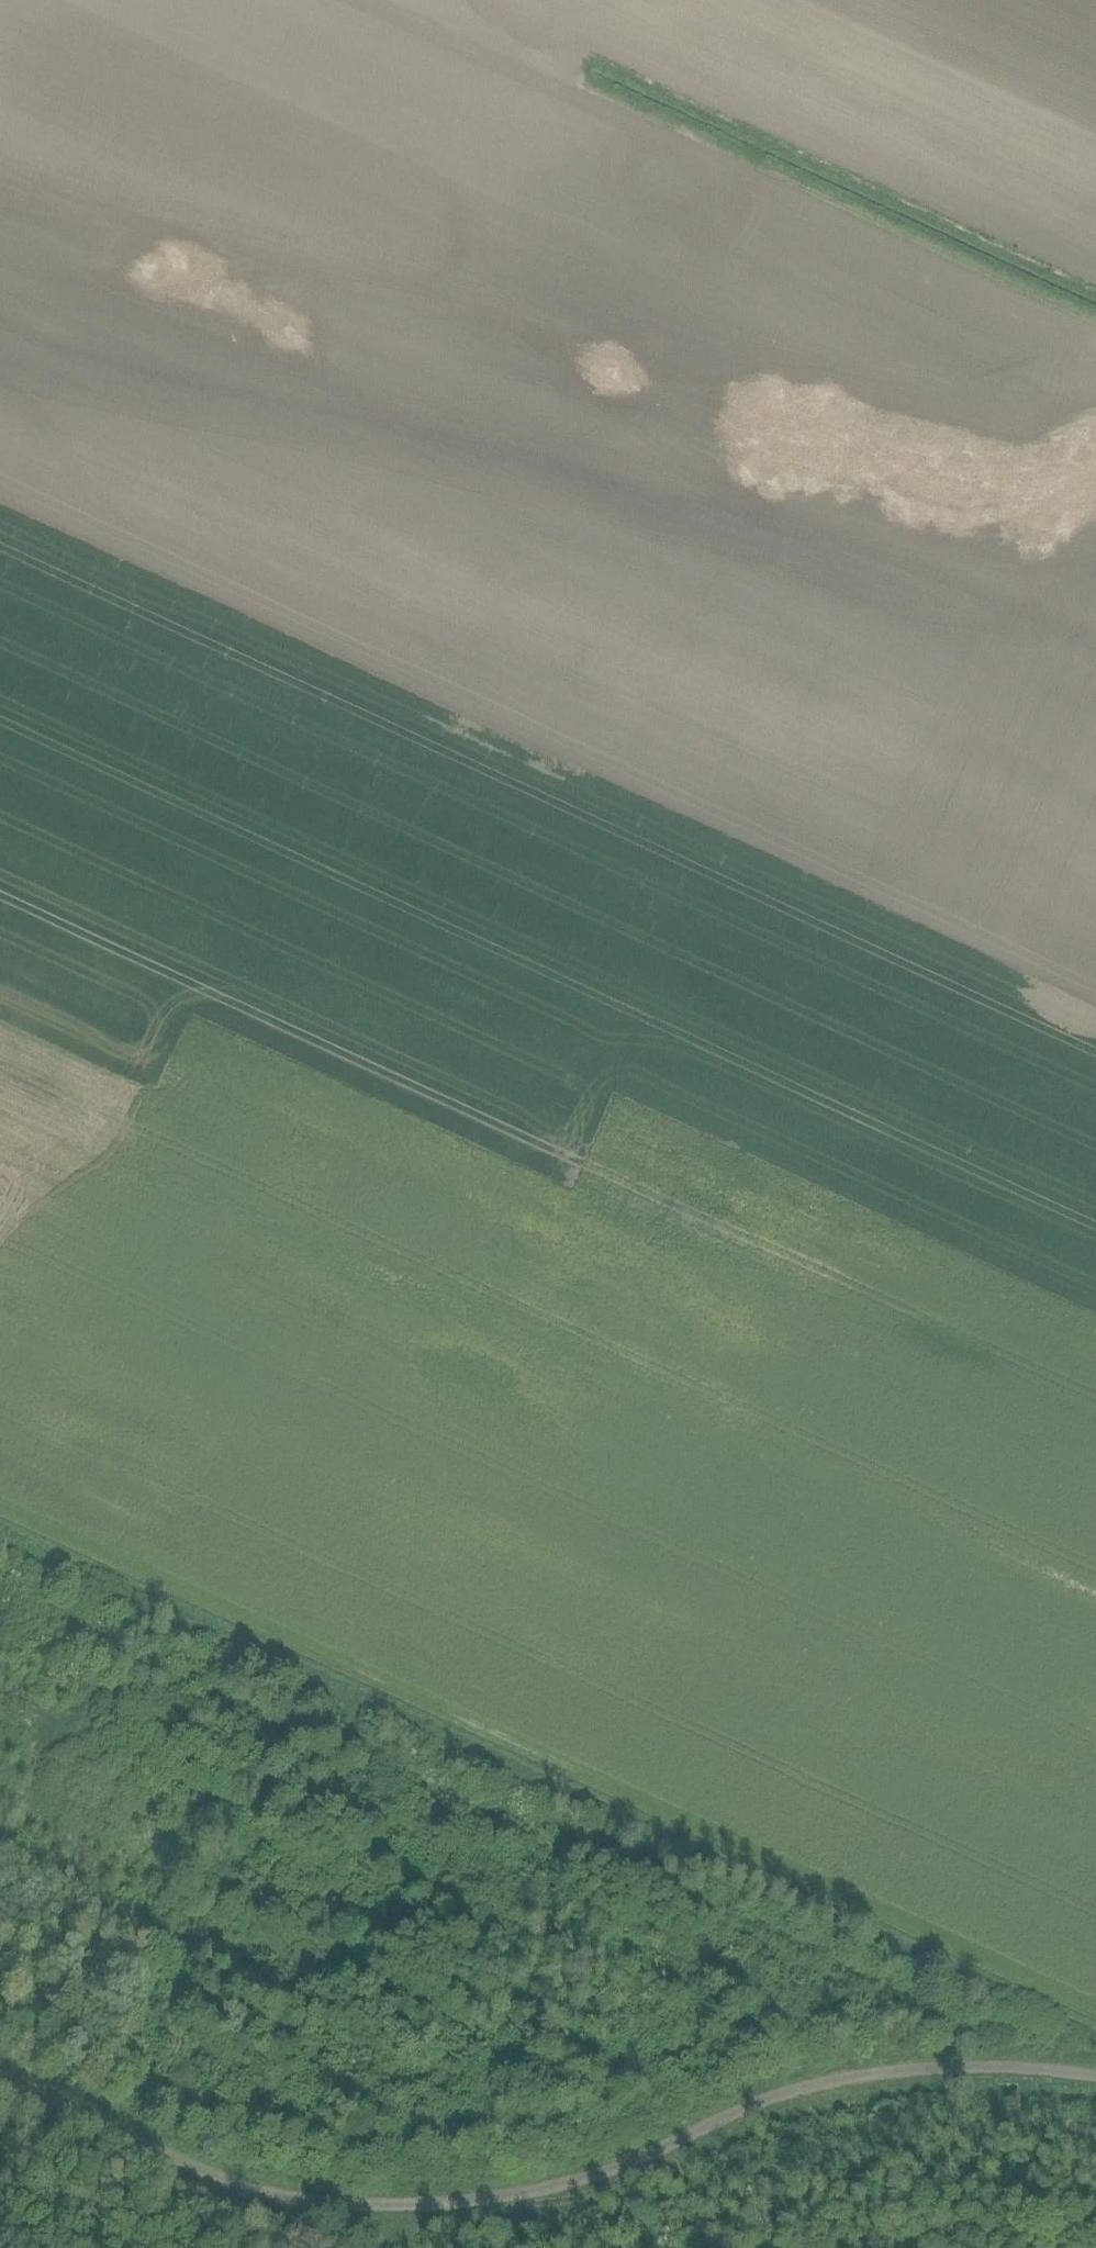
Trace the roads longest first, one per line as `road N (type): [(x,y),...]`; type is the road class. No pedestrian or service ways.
road 1 (unclassified): [(1095,2077),(1047,2063),(916,2066),(780,2100),(583,2184),(400,2212),(298,2206),(205,2185),(0,2089)]

